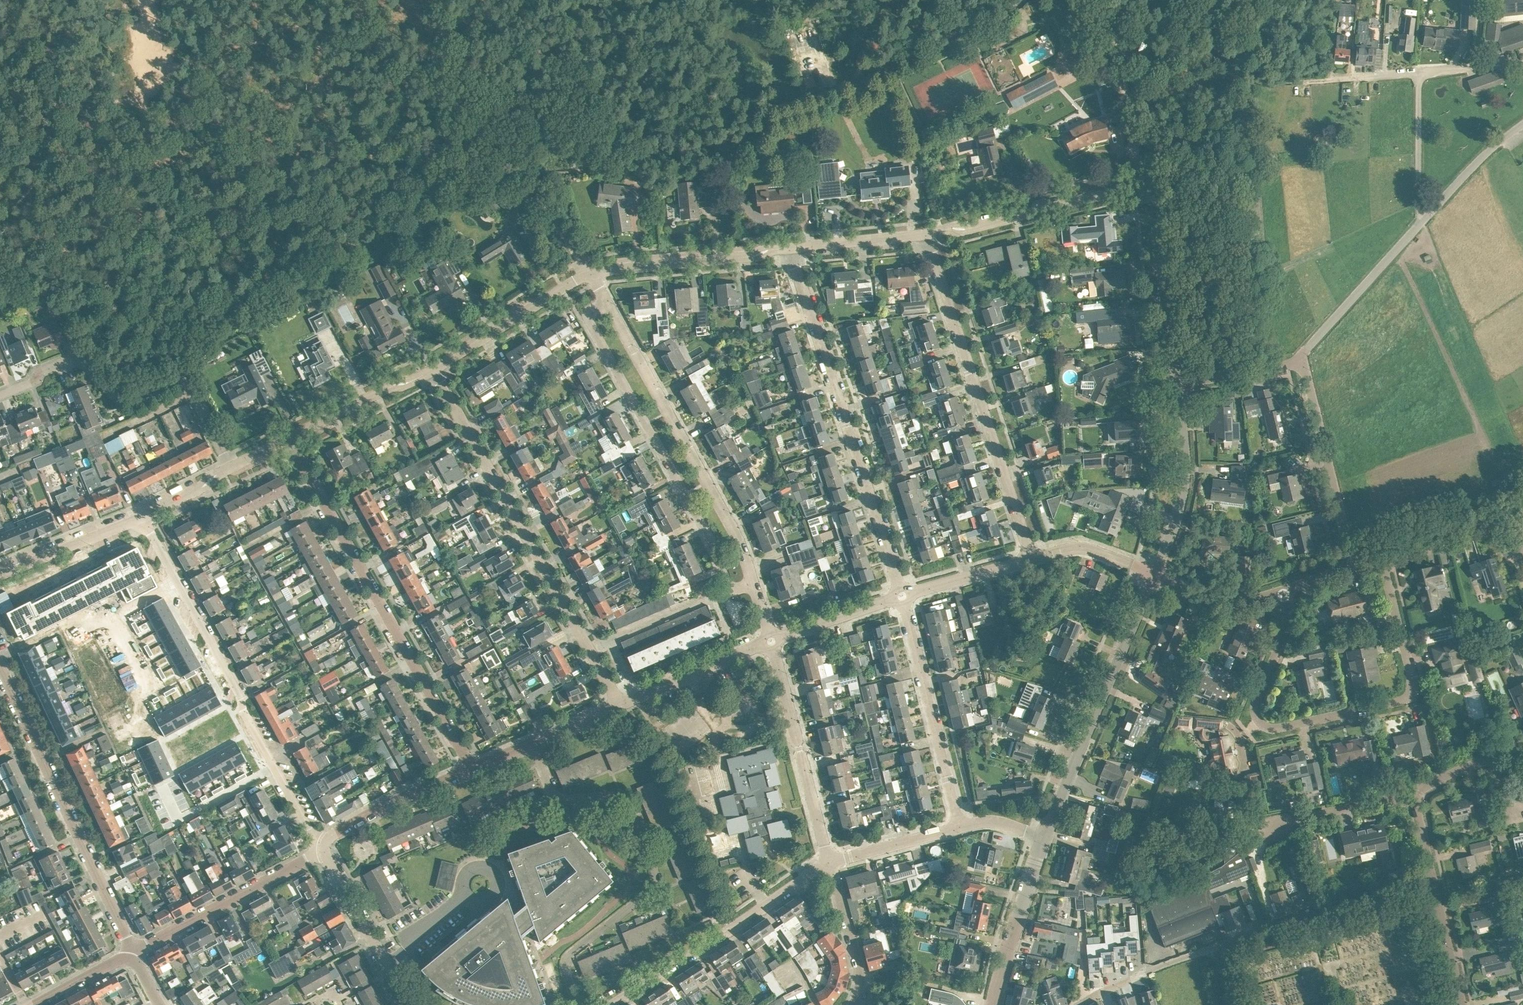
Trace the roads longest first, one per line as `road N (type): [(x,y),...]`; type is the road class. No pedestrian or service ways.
road 1 (residential): [(1283,591),(1289,621),(1257,699),(1259,721),(1280,728),(1397,702),(1413,682),(1381,557)]
road 2 (residential): [(620,705),(434,369)]
road 3 (residential): [(142,516),(325,848)]
road 4 (residential): [(579,1004),(566,961),(647,892),(654,872),(623,801),(557,800),(531,743)]
road 5 (residential): [(473,768),(288,438)]
road 6 (residential): [(900,588),(790,248)]
road 7 (residential): [(754,585),(727,581),(592,327),(588,314),(607,301)]
road 8 (residential): [(1032,559),(925,234)]
road 9 (residential): [(132,960),(0,667)]
road 10 (residential): [(754,585),(734,529),(607,301)]
road 11 (residential): [(0,395),(65,362),(87,368),(117,398),(180,381),(231,467)]
road 12 (residential): [(1044,837),(1155,574)]
road 13 (residential): [(612,1004),(829,861)]
road 14 (residential): [(962,826),(904,603)]
road 15 (residential): [(132,960),(325,848)]
road 16 (residential): [(925,234),(1139,186)]
road 17 (residential): [(829,861),(773,650)]
road 18 (residential): [(1354,566),(1300,362)]
road 19 (residential): [(1461,1004),(1415,804)]
road 20 (residential): [(589,273),(790,248)]
road 21 (residential): [(1177,384),(1150,189)]
road 22 (residential): [(1155,574),(1184,476),(1177,384)]
road 23 (unclassified): [(1300,362),(1423,220)]
road 24 (residential): [(434,369),(589,273)]
road 25 (residential): [(1139,186),(1105,14)]
road 26 (residential): [(992,1004),(1044,837)]
road 27 (residential): [(325,848),(335,832),(382,807),(473,768)]
road 28 (residential): [(1381,557),(1498,519),(1514,522),(1522,546)]
road 29 (residential): [(288,438),(434,369)]
road 30 (residential): [(620,705),(763,643)]
road 31 (residential): [(0,574),(142,516)]
road 32 (residential): [(852,1004),(860,975),(829,861)]
road 33 (unclassified): [(1423,220),(1419,74)]
road 34 (residential): [(1276,827),(1385,799),(1415,804)]
road 35 (unclassified): [(1423,220),(1522,124)]
road 36 (residential): [(829,861),(962,826)]
road 37 (residential): [(790,248),(925,234)]
road 38 (residential): [(1155,574),(1226,599),(1283,591)]
road 39 (residential): [(385,964),(325,848)]
road 40 (residential): [(1032,559),(1090,549),(1155,574)]
road 41 (residential): [(910,593),(1032,559)]
road 42 (residential): [(1177,384),(1300,362)]
road 43 (residential): [(779,637),(894,598)]

